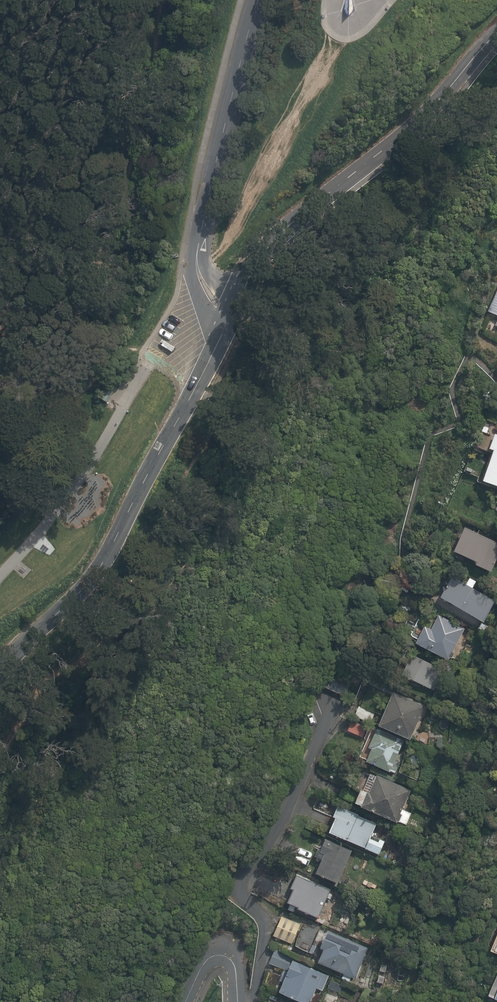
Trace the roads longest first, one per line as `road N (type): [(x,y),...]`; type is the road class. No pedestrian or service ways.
road 1 (residential): [(0,670),(104,564),(229,318)]
road 2 (residential): [(229,318),(271,241),(403,135),(496,37)]
road 3 (unclassified): [(249,0),(198,247),(205,286),(229,318)]

